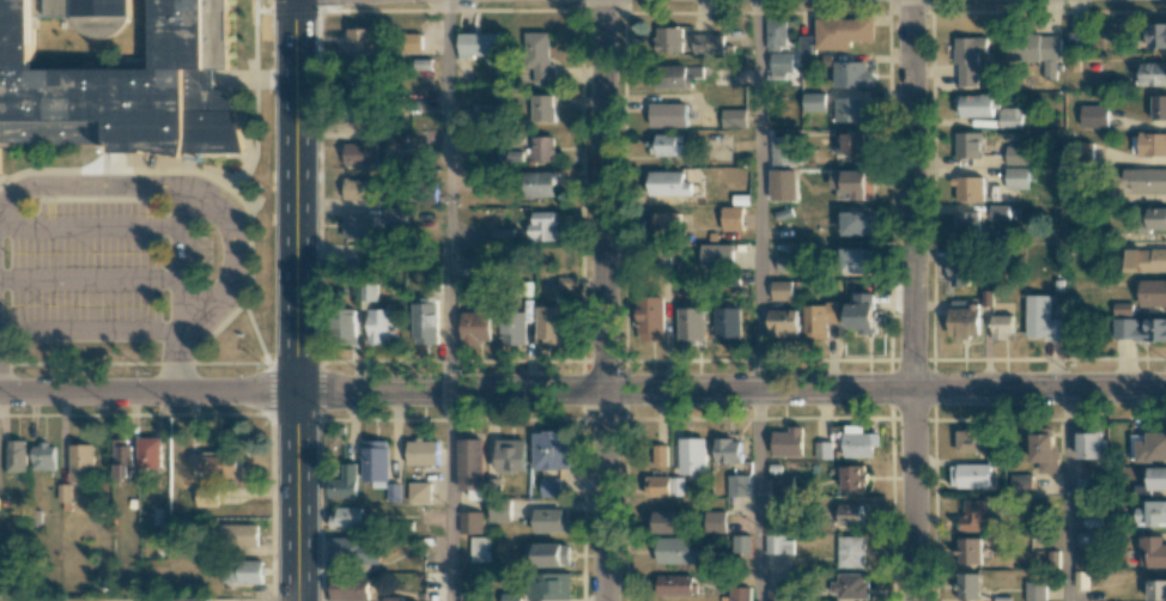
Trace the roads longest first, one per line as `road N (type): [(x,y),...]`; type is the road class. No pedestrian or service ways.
road 1 (residential): [(1165,388),(294,389)]
road 2 (residential): [(605,390),(602,0)]
road 3 (primary): [(294,389),(293,0)]
road 4 (residential): [(912,389),(912,0)]
road 5 (tertiary): [(294,389),(0,391)]
road 6 (primary): [(294,389),(296,600)]
road 7 (residential): [(912,389),(913,600)]
road 8 (residential): [(605,390),(605,600)]

